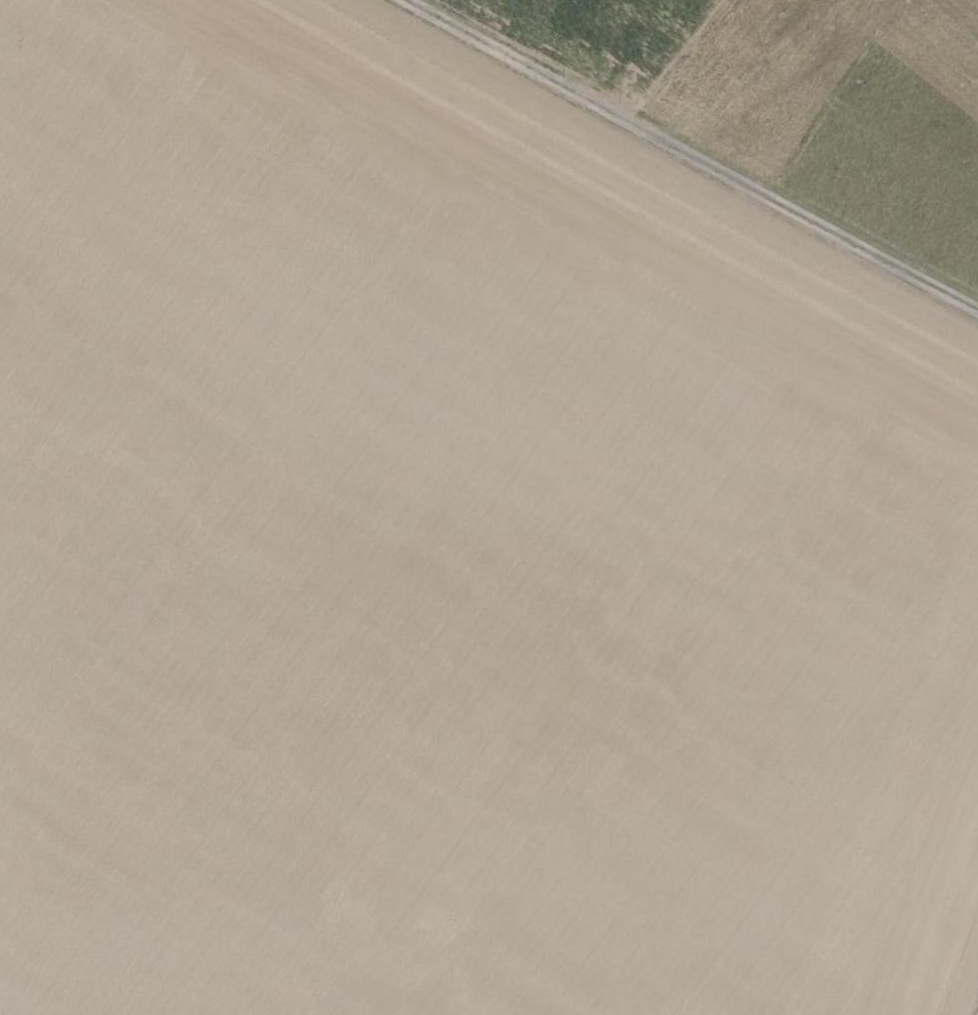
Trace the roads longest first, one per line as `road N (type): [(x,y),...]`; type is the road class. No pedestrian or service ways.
road 1 (track): [(977,317),(384,0)]

